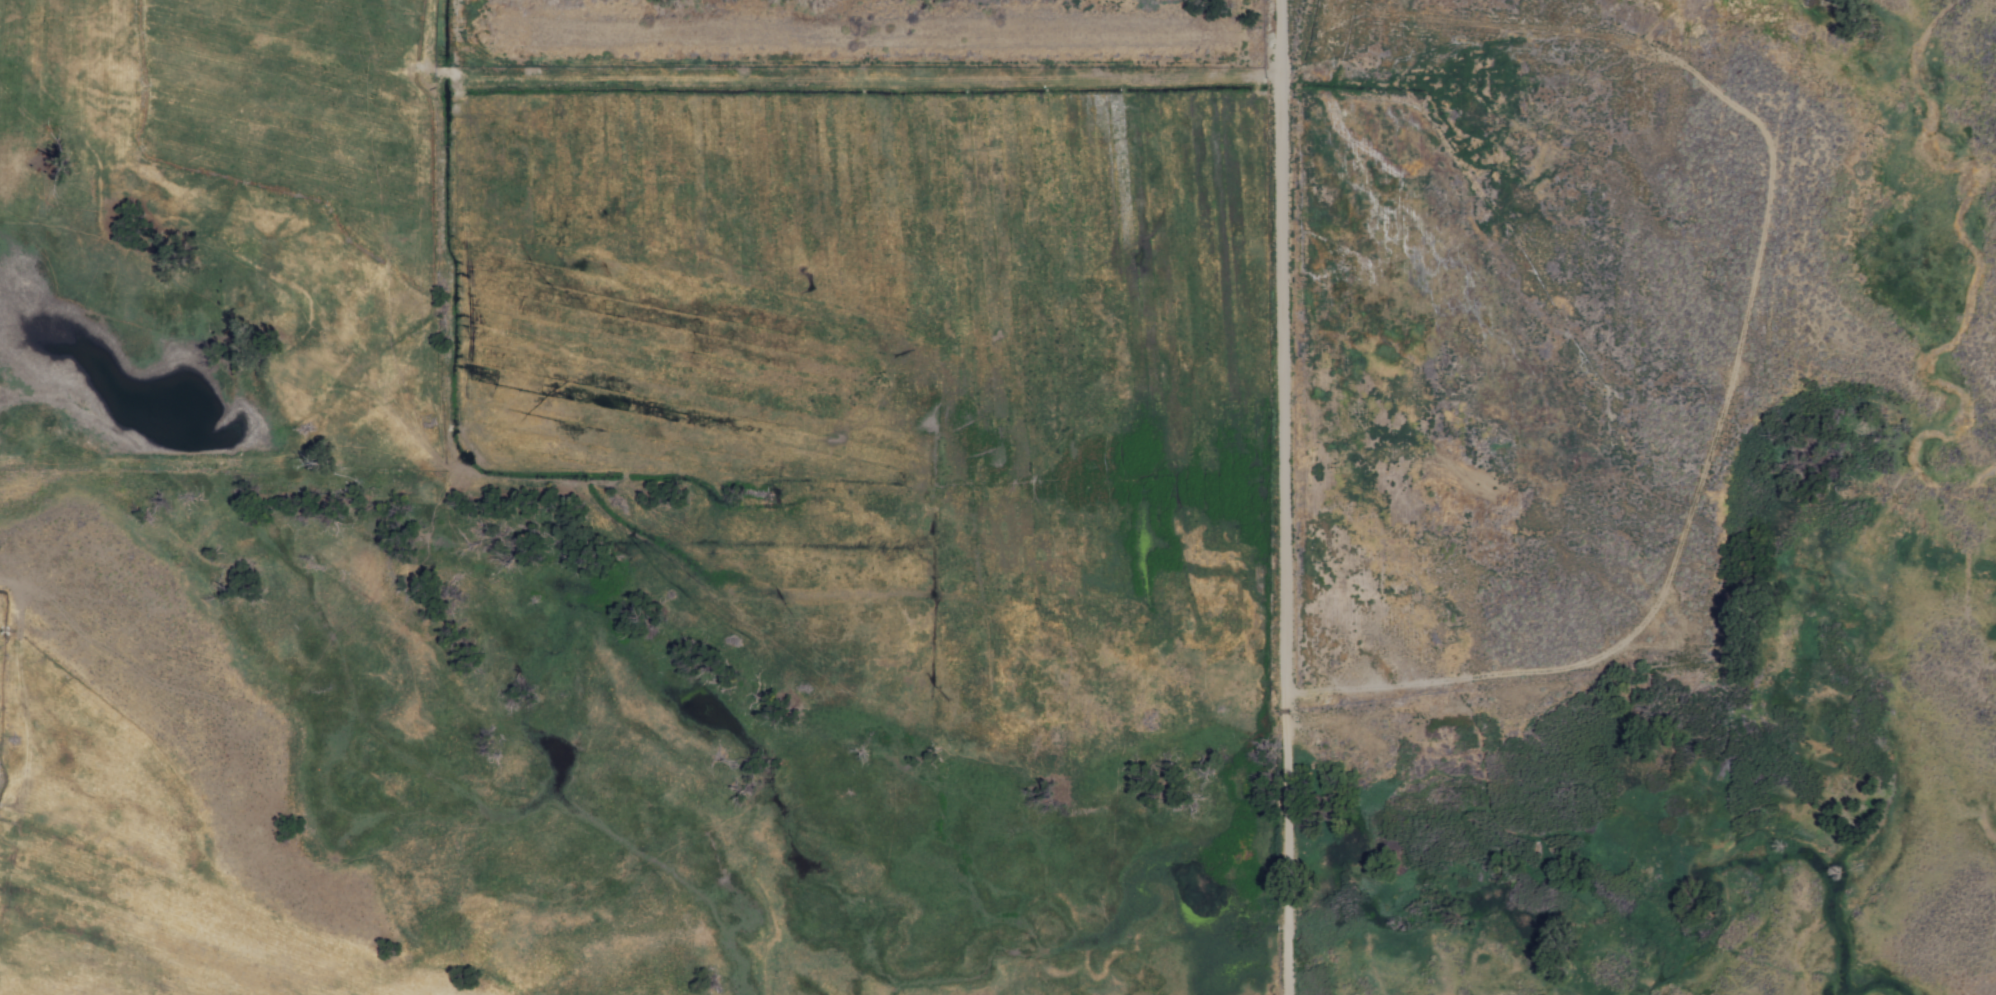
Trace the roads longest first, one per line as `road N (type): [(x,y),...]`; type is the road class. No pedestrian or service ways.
road 1 (residential): [(1291,994),(1284,0)]

